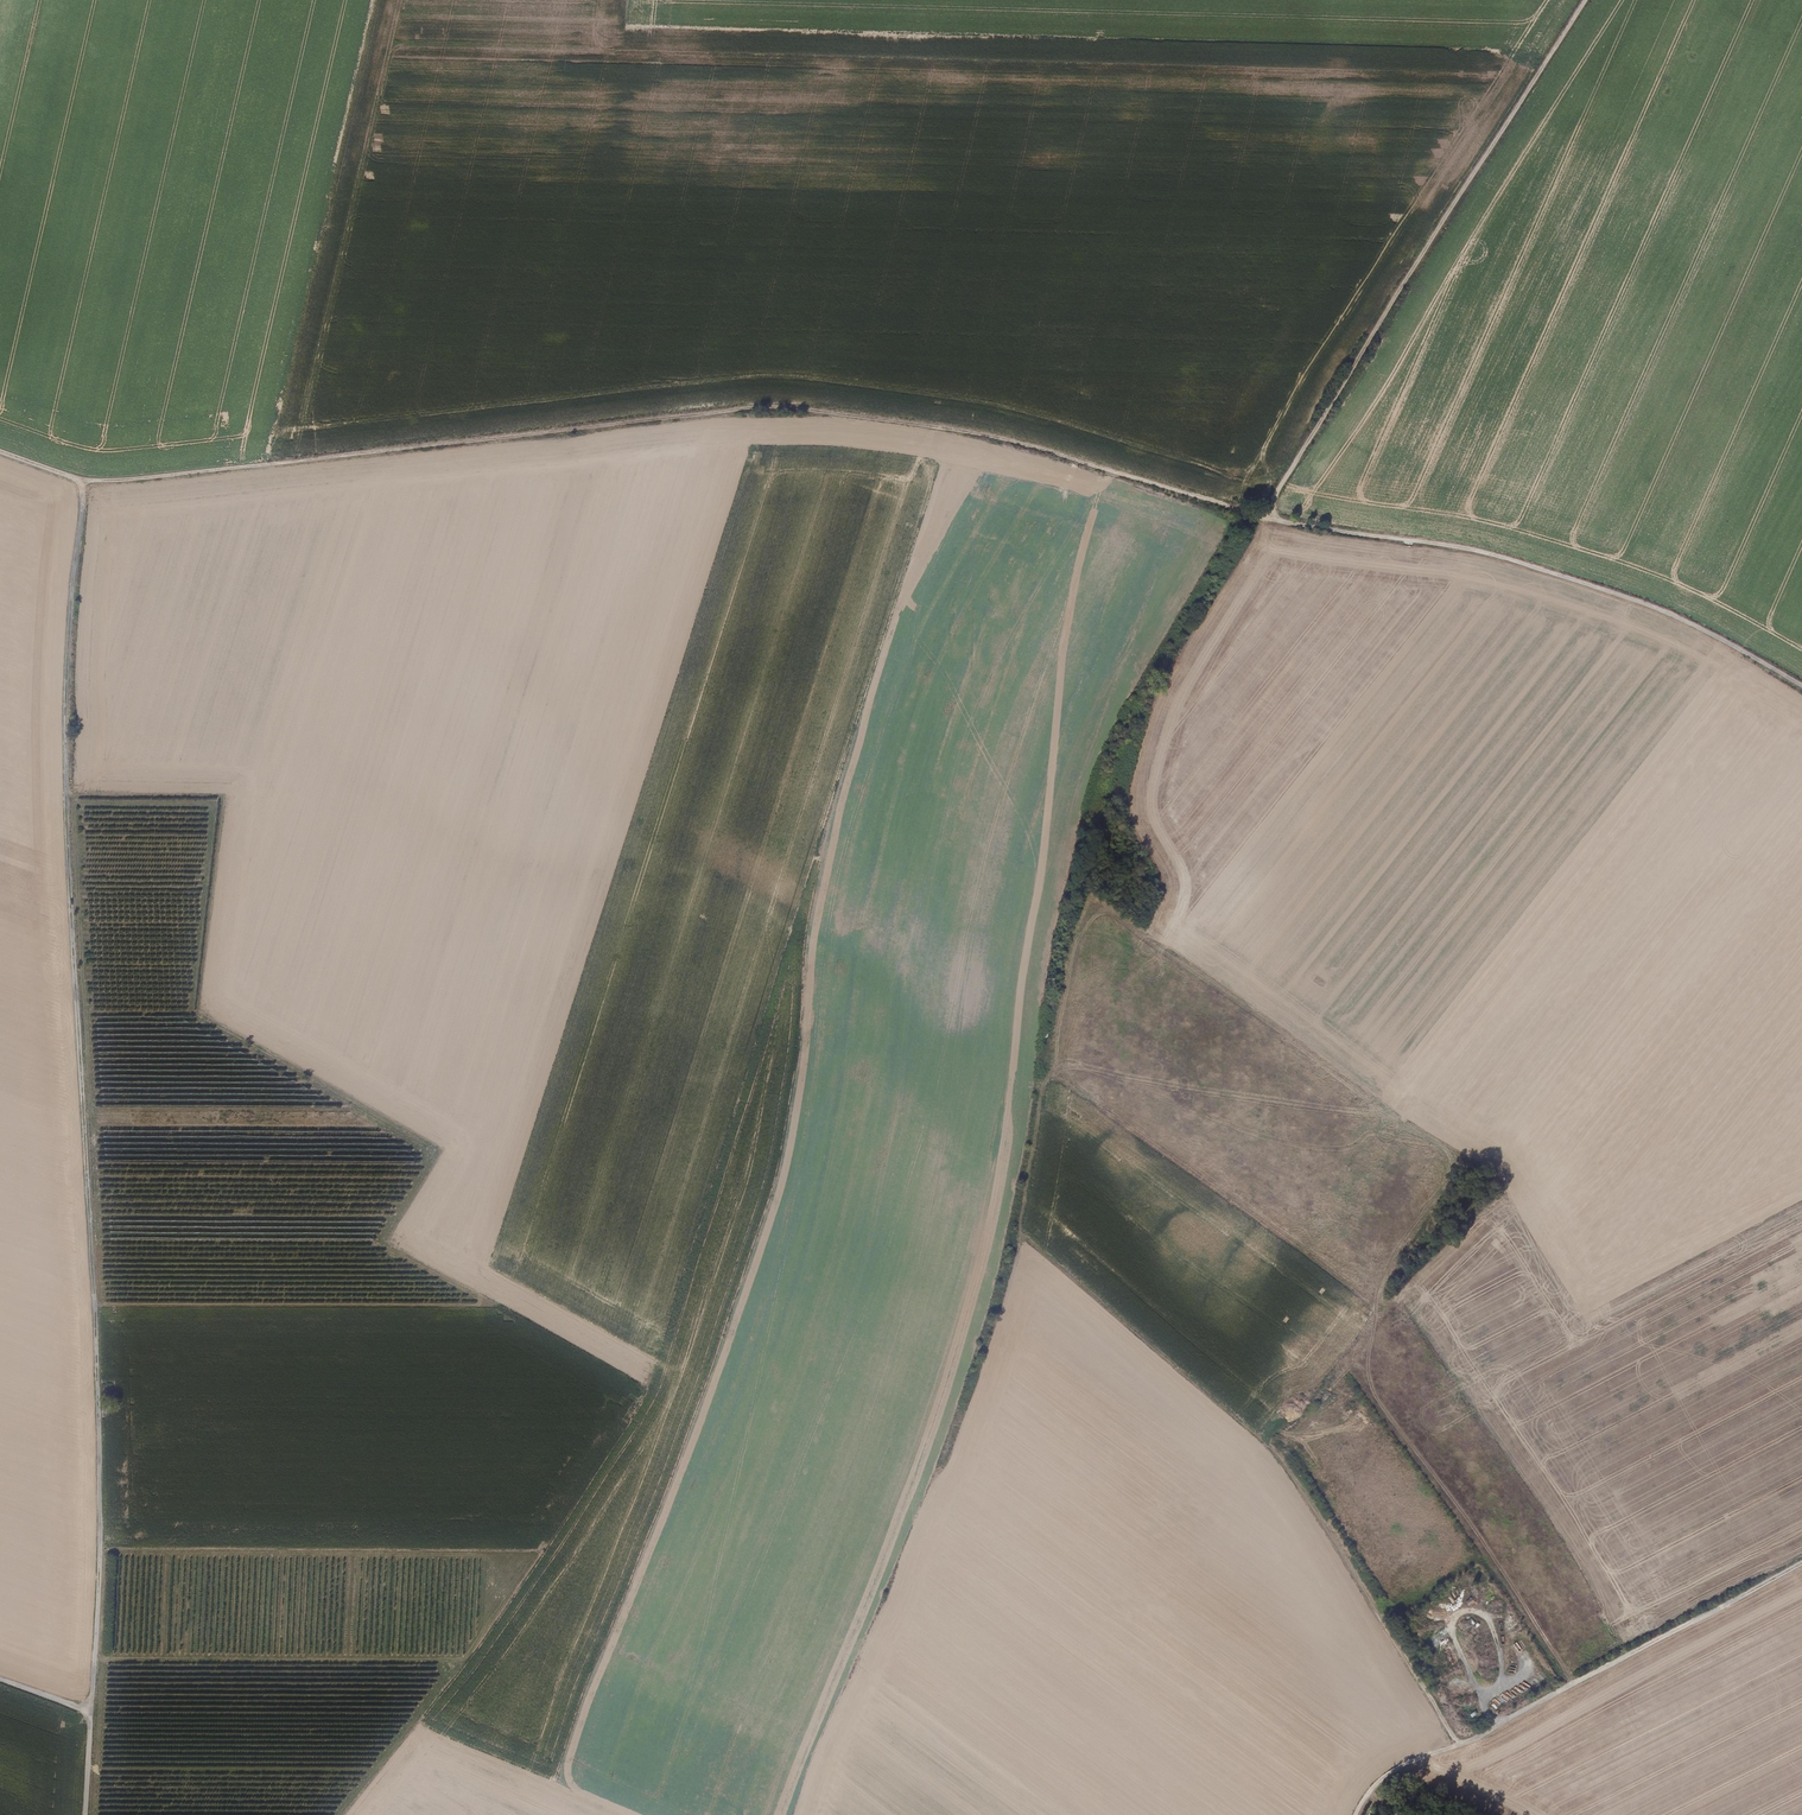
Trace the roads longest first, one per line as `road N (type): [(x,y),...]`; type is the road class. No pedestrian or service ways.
road 1 (track): [(89,484),(71,681),(106,1399),(106,1582),(91,1814)]
road 2 (track): [(0,452),(89,484),(773,408),(979,437),(1138,478),(1266,523)]
road 3 (track): [(1266,523),(1274,497),(1463,190),(1593,0)]
road 4 (track): [(1266,523),(1448,545),(1536,568),(1664,613),(1801,687)]
road 5 (track): [(1801,1565),(1458,1745),(1388,1773),(1359,1814)]
road 6 (track): [(1458,1745),(1280,1454)]

